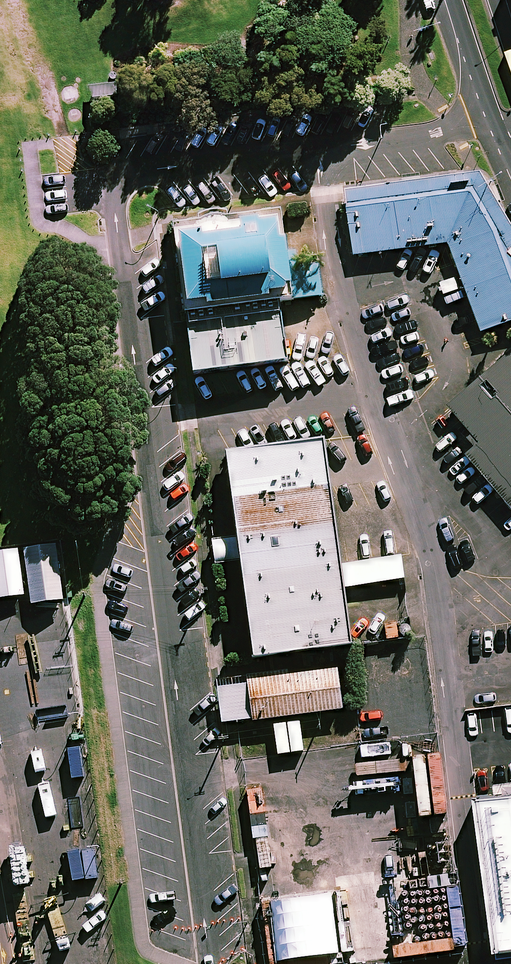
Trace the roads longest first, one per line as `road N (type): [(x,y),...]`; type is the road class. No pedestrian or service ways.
road 1 (unclassified): [(209,963),(117,192),(147,174),(499,121)]
road 2 (secondary): [(499,121),(456,0)]

